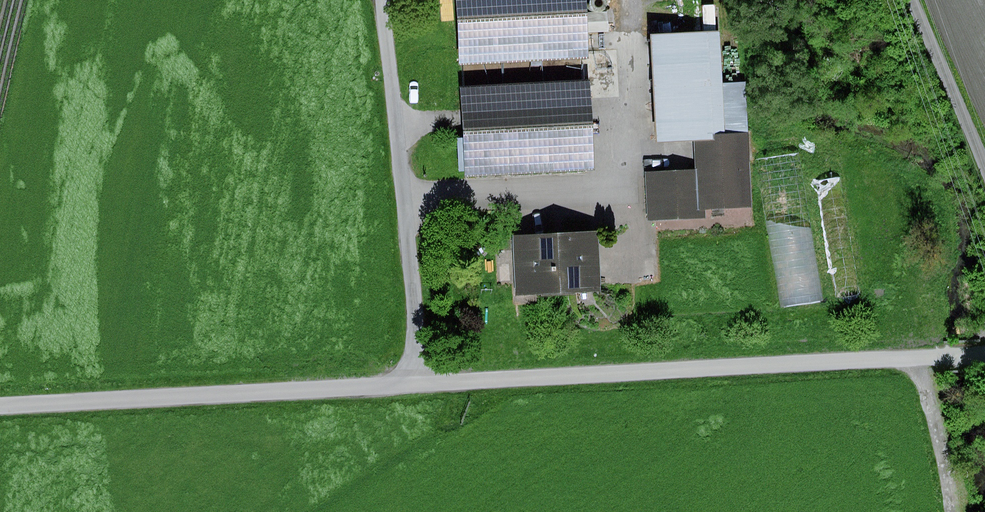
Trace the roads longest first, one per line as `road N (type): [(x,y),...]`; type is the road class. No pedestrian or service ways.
road 1 (track): [(984,367),(434,389),(0,417)]
road 2 (track): [(403,0),(434,389)]

